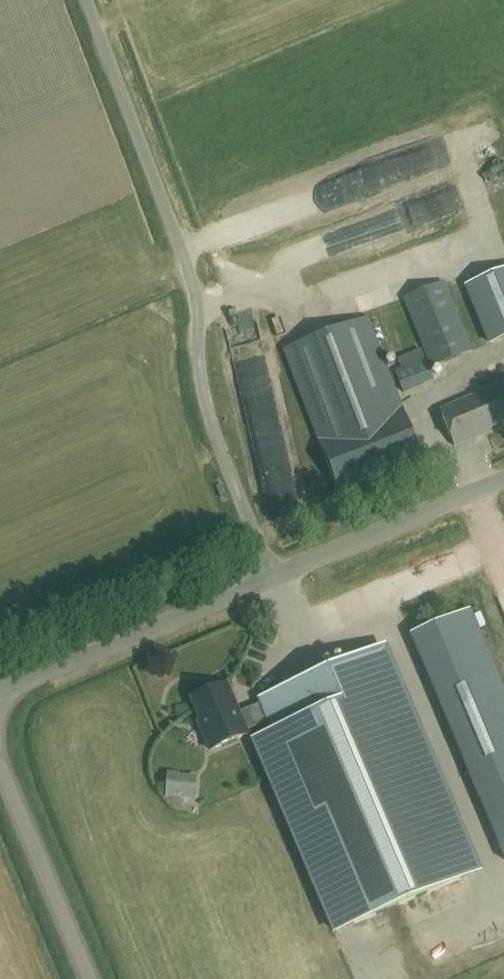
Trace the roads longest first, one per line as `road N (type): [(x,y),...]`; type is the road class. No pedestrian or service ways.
road 1 (track): [(271,578),(201,397),(200,337),(176,229),(89,0)]
road 2 (unclassified): [(0,693),(503,480)]
road 3 (unclassified): [(91,978),(0,764)]

